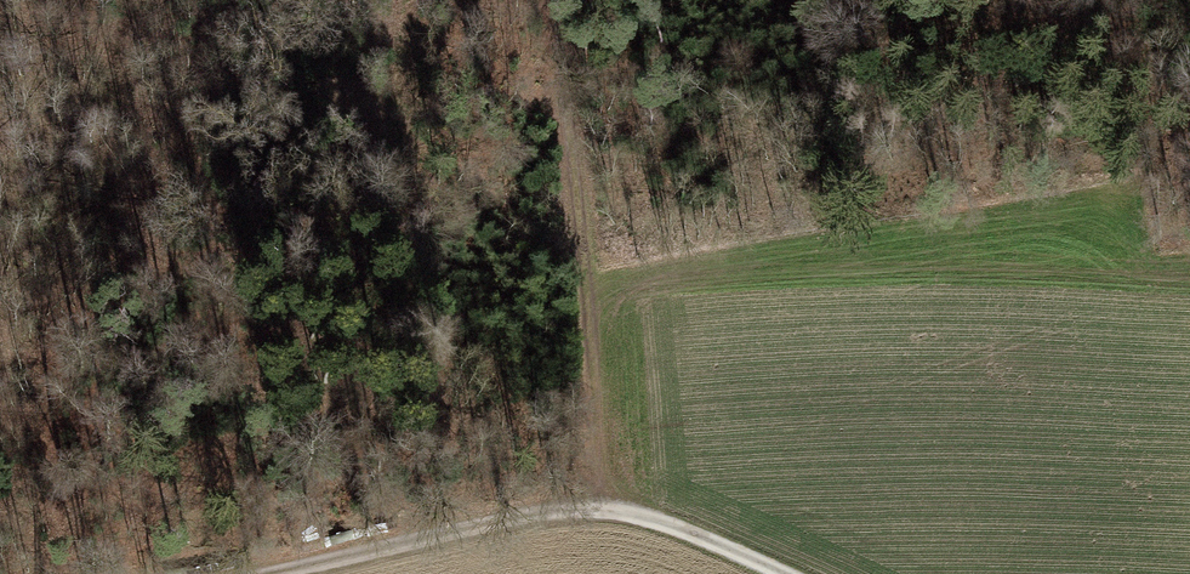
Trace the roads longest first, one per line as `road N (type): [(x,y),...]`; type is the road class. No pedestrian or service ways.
road 1 (track): [(615,507),(565,0)]
road 2 (track): [(252,573),(615,507),(743,553)]

